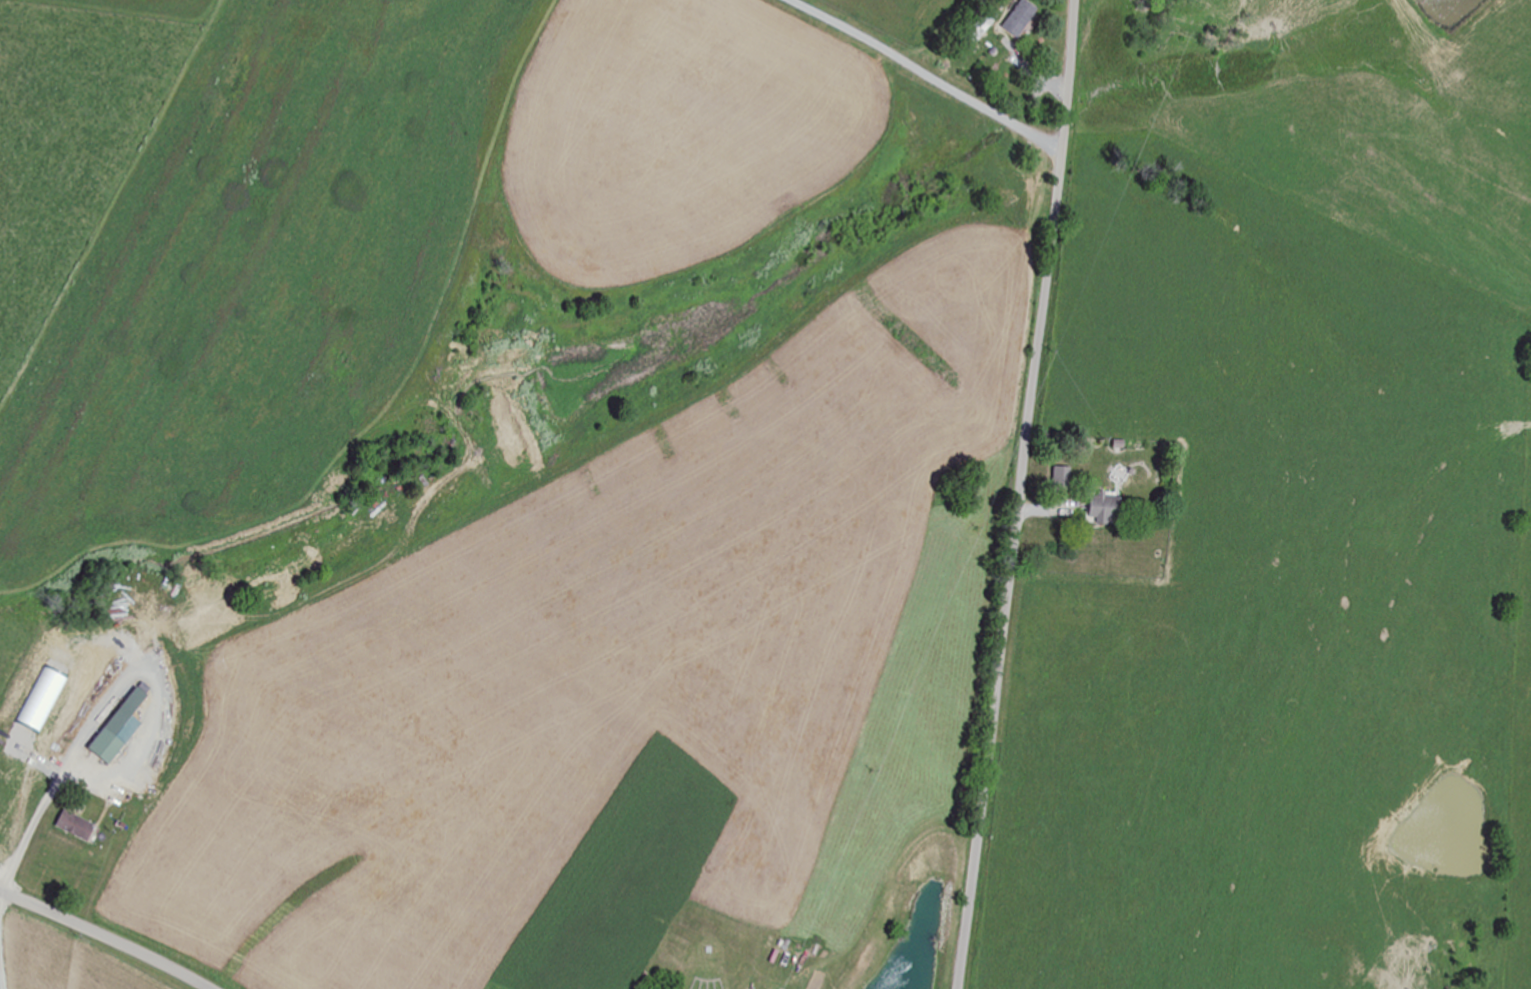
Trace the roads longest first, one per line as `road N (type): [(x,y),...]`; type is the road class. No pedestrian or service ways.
road 1 (residential): [(960,988),(1077,0)]
road 2 (residential): [(208,988),(0,888)]

